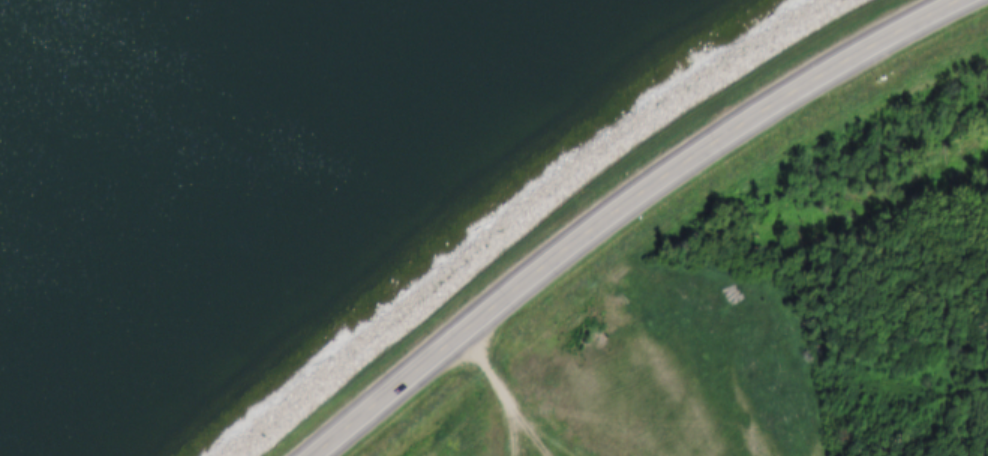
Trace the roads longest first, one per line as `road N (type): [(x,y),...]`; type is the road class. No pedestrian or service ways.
road 1 (primary): [(237,455),(549,203),(858,0)]

